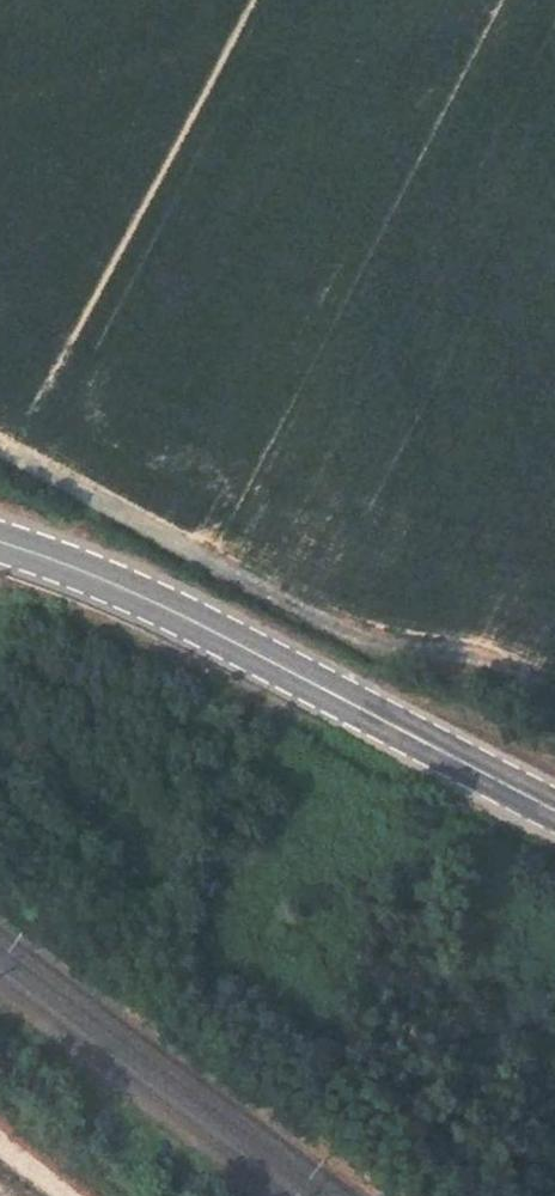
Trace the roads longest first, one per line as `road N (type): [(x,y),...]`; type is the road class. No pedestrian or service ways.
road 1 (primary): [(0,542),(198,624),(554,810)]
road 2 (track): [(0,451),(370,647),(475,660),(534,677)]

